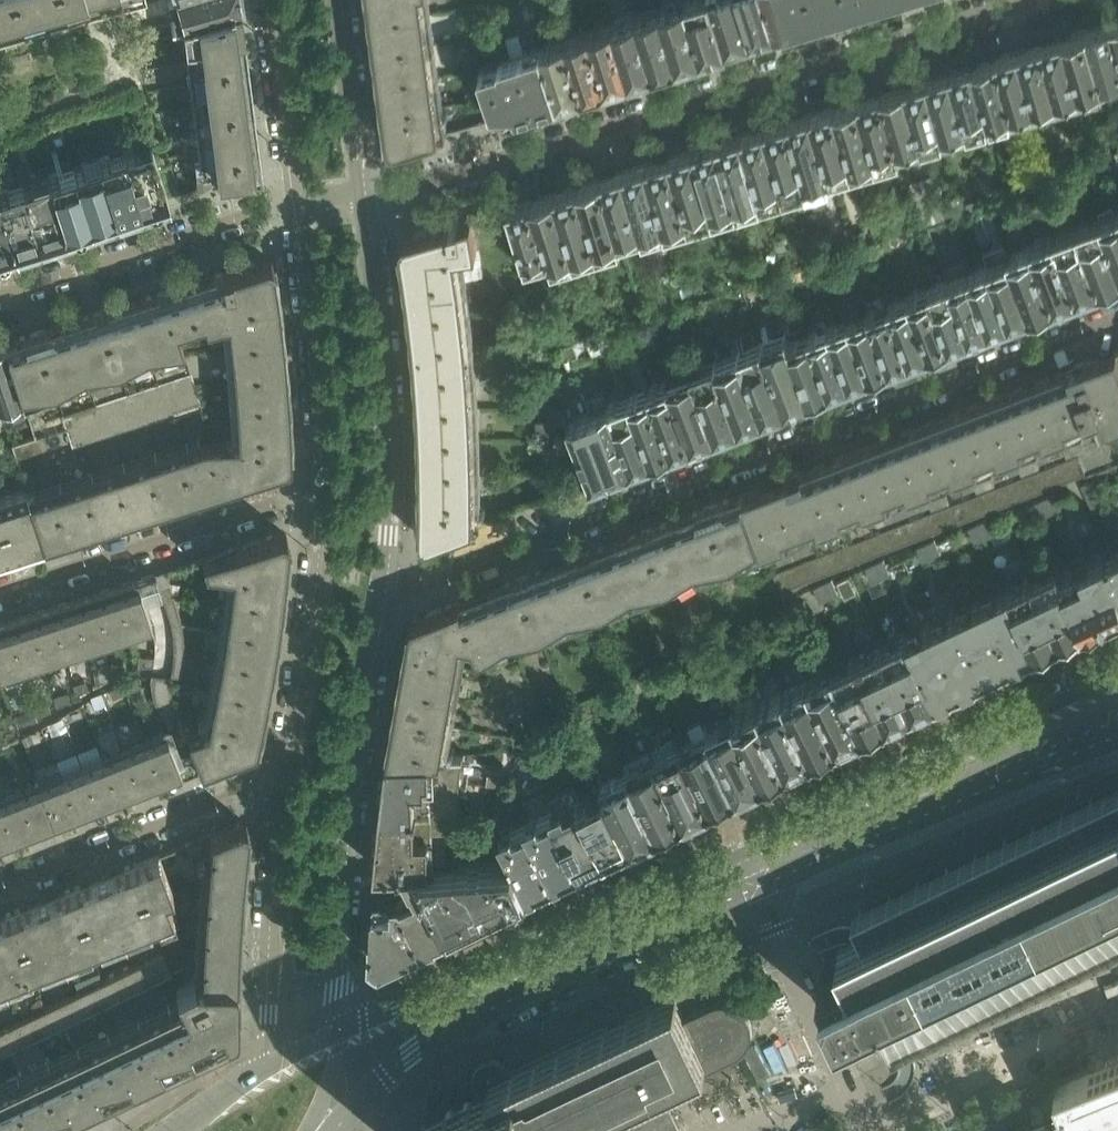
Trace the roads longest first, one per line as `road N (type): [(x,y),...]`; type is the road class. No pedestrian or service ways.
road 1 (residential): [(1117,318),(412,589),(390,579)]
road 2 (residential): [(1030,0),(402,192),(368,194)]
road 3 (tertiary): [(337,1130),(383,1076),(451,1030),(765,893)]
road 4 (residential): [(334,1037),(358,774),(390,579)]
road 5 (tertiary): [(730,853),(334,1037)]
road 6 (tertiary): [(1117,672),(730,853)]
road 7 (residential): [(390,579),(391,424),(368,194)]
road 8 (tertiary): [(765,893),(1117,736)]
road 9 (residential): [(316,491),(0,593)]
road 10 (residential): [(296,200),(0,295)]
road 11 (residential): [(287,771),(0,888)]
road 12 (residential): [(287,771),(267,1043),(255,1077)]
road 13 (residential): [(296,200),(316,491)]
road 14 (residential): [(316,491),(287,771)]
road 15 (residential): [(877,1130),(1117,1022)]
road 16 (residential): [(863,1130),(765,893)]
road 17 (residential): [(271,0),(296,200)]
road 18 (residential): [(368,194),(342,0)]

